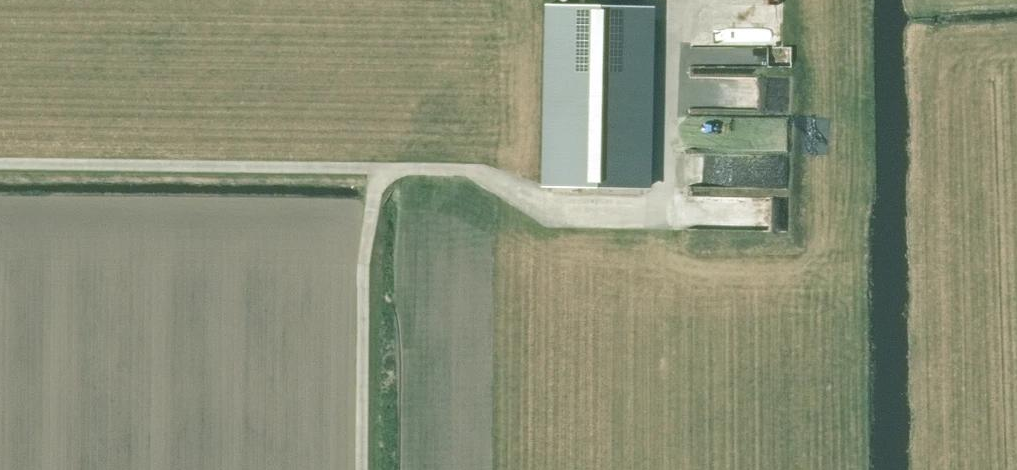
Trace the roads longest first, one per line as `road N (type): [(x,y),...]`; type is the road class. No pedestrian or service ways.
road 1 (track): [(667,214),(549,213),(479,168),(0,164)]
road 2 (track): [(376,170),(365,469)]

